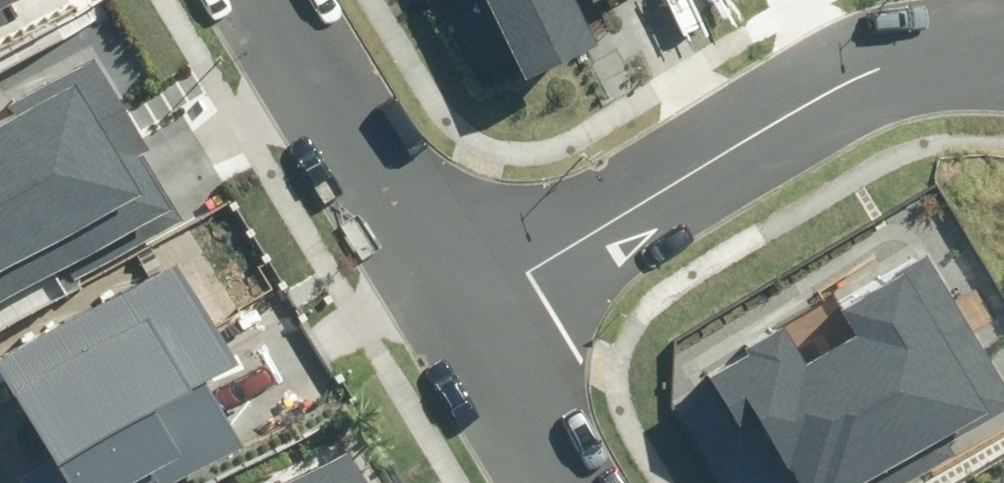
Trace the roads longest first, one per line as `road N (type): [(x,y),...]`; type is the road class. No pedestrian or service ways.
road 1 (residential): [(453,305),(884,55),(961,42),(1003,44)]
road 2 (residential): [(453,305),(255,0)]
road 3 (residential): [(558,482),(453,305)]

